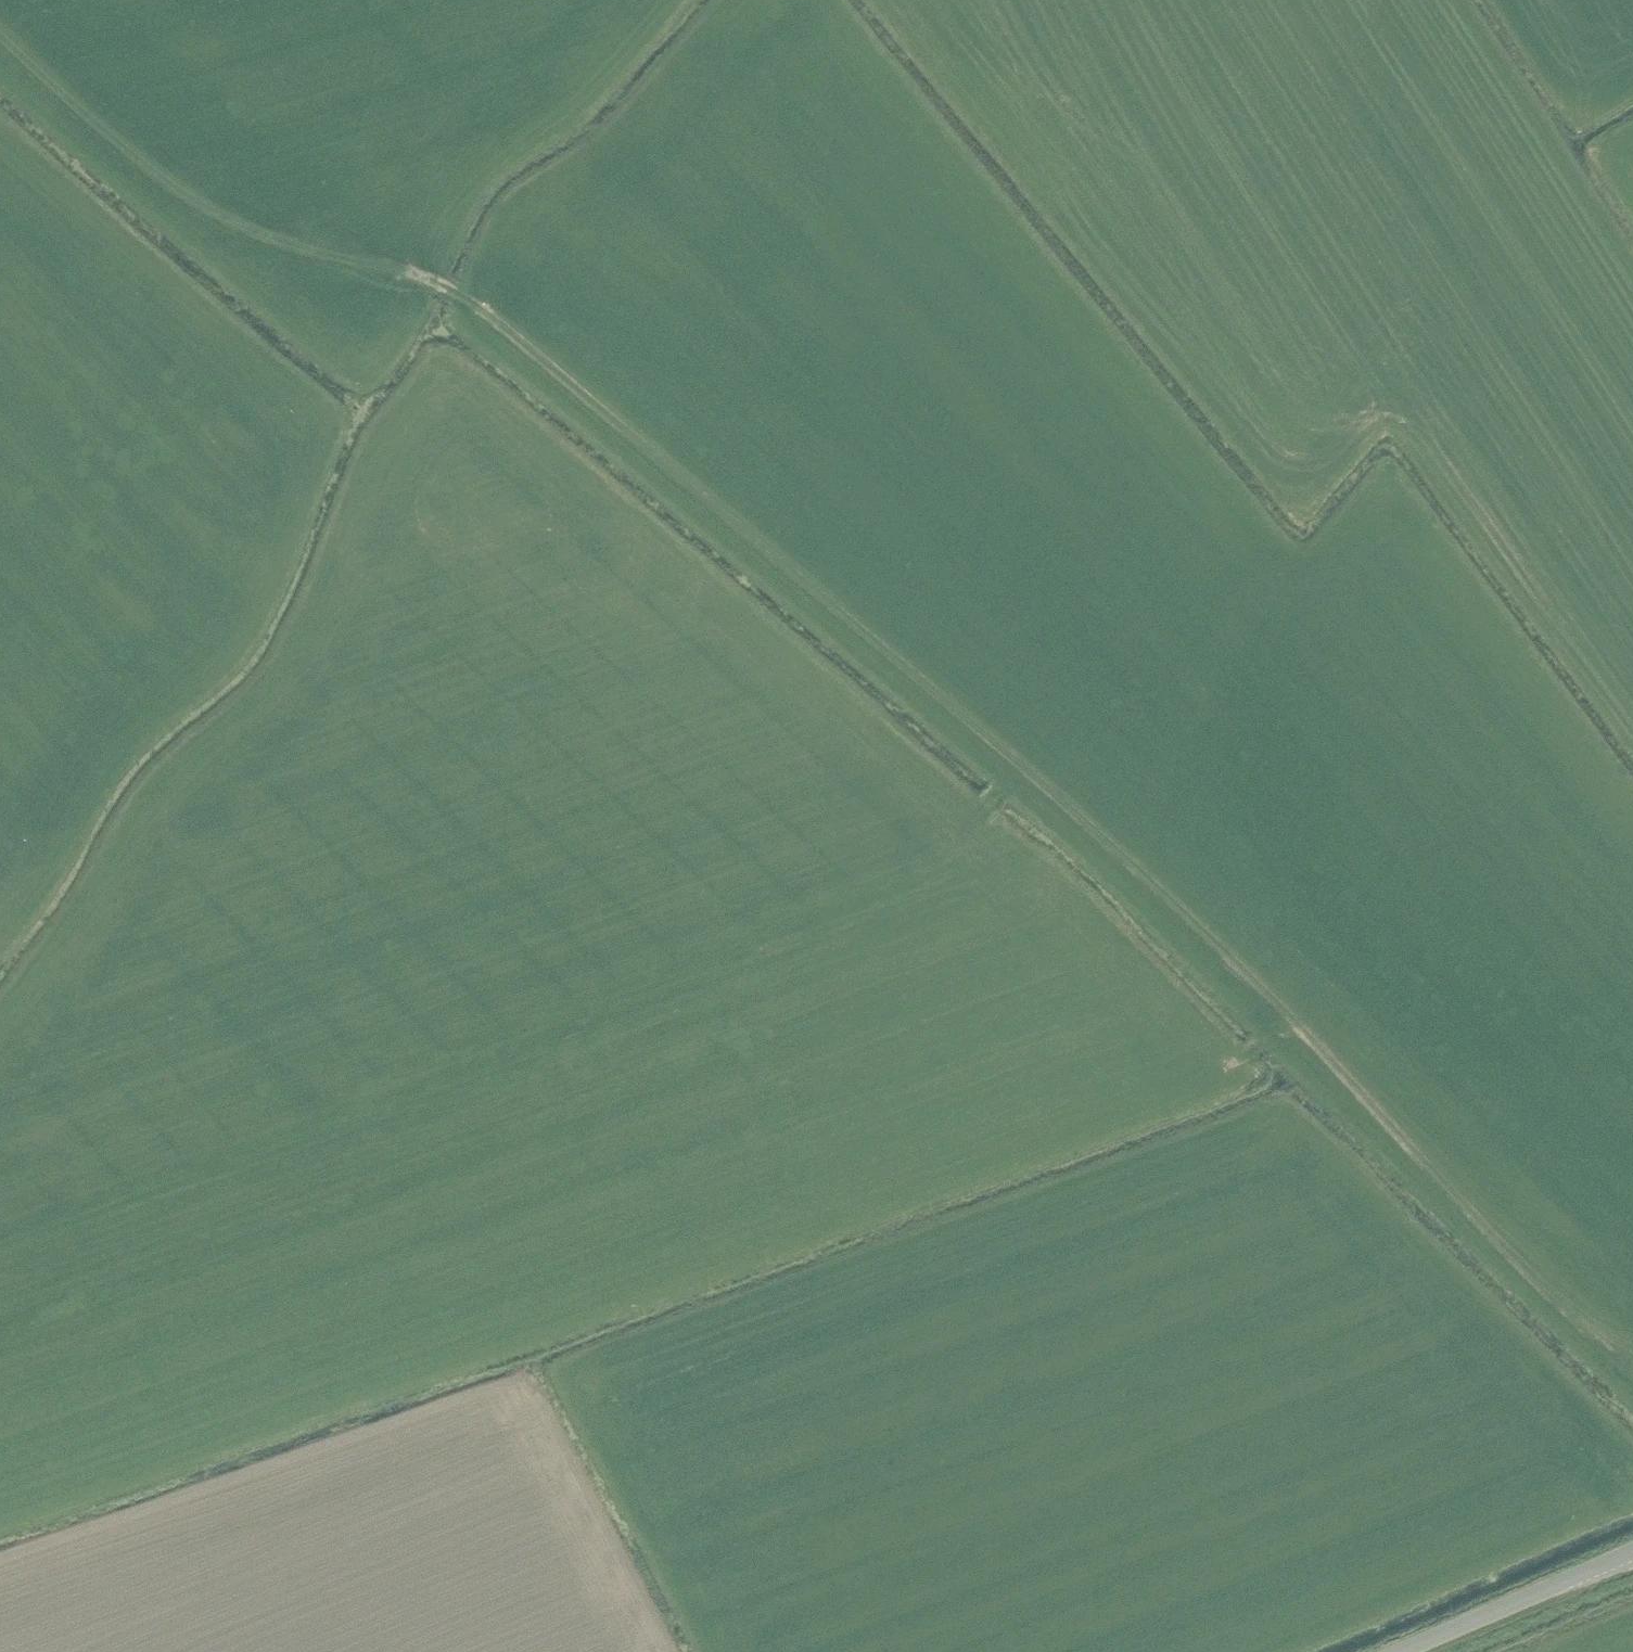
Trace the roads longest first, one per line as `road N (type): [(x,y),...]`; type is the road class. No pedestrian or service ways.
road 1 (unclassified): [(1403,1651),(1632,1551)]

